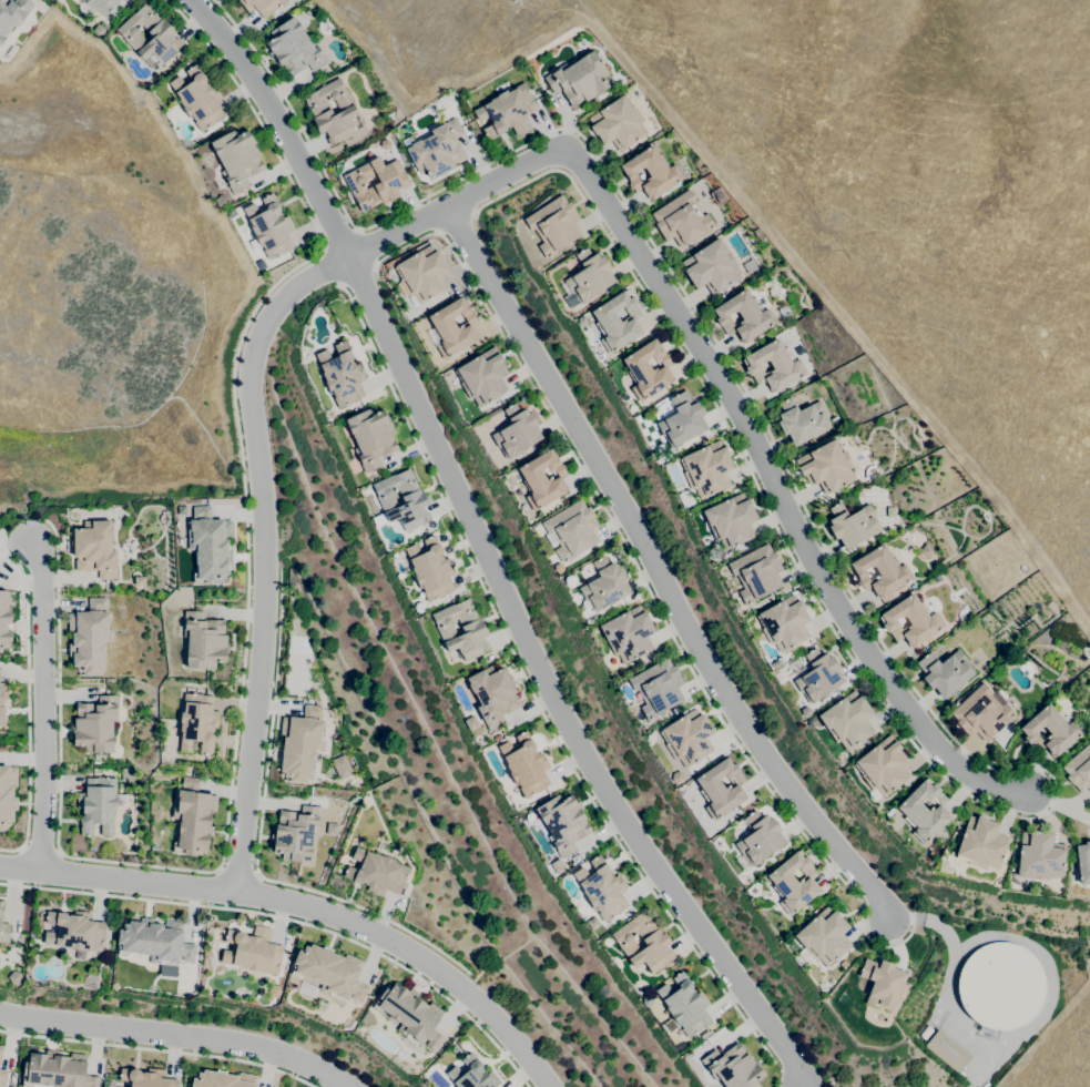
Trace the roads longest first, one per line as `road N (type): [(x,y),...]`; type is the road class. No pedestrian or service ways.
road 1 (residential): [(347,256),(516,624),(591,764),(802,1086)]
road 2 (residential): [(236,892),(259,659),(262,537),(247,384),(262,325),(305,280),(564,143)]
road 3 (residential): [(446,207),(763,755),(874,893),(887,921)]
road 4 (residential): [(564,143),(741,415),(805,555),(918,728),(970,780),(1026,793)]
road 5 (residential): [(549,1086),(499,1023),(438,971),(310,907),(236,892)]
road 6 (residential): [(0,1014),(255,1046),(341,1086)]
road 7 (residential): [(43,870),(43,582),(30,542)]
road 8 (residential): [(194,0),(281,118),(347,256)]
road 9 (residential): [(236,892),(0,866)]

